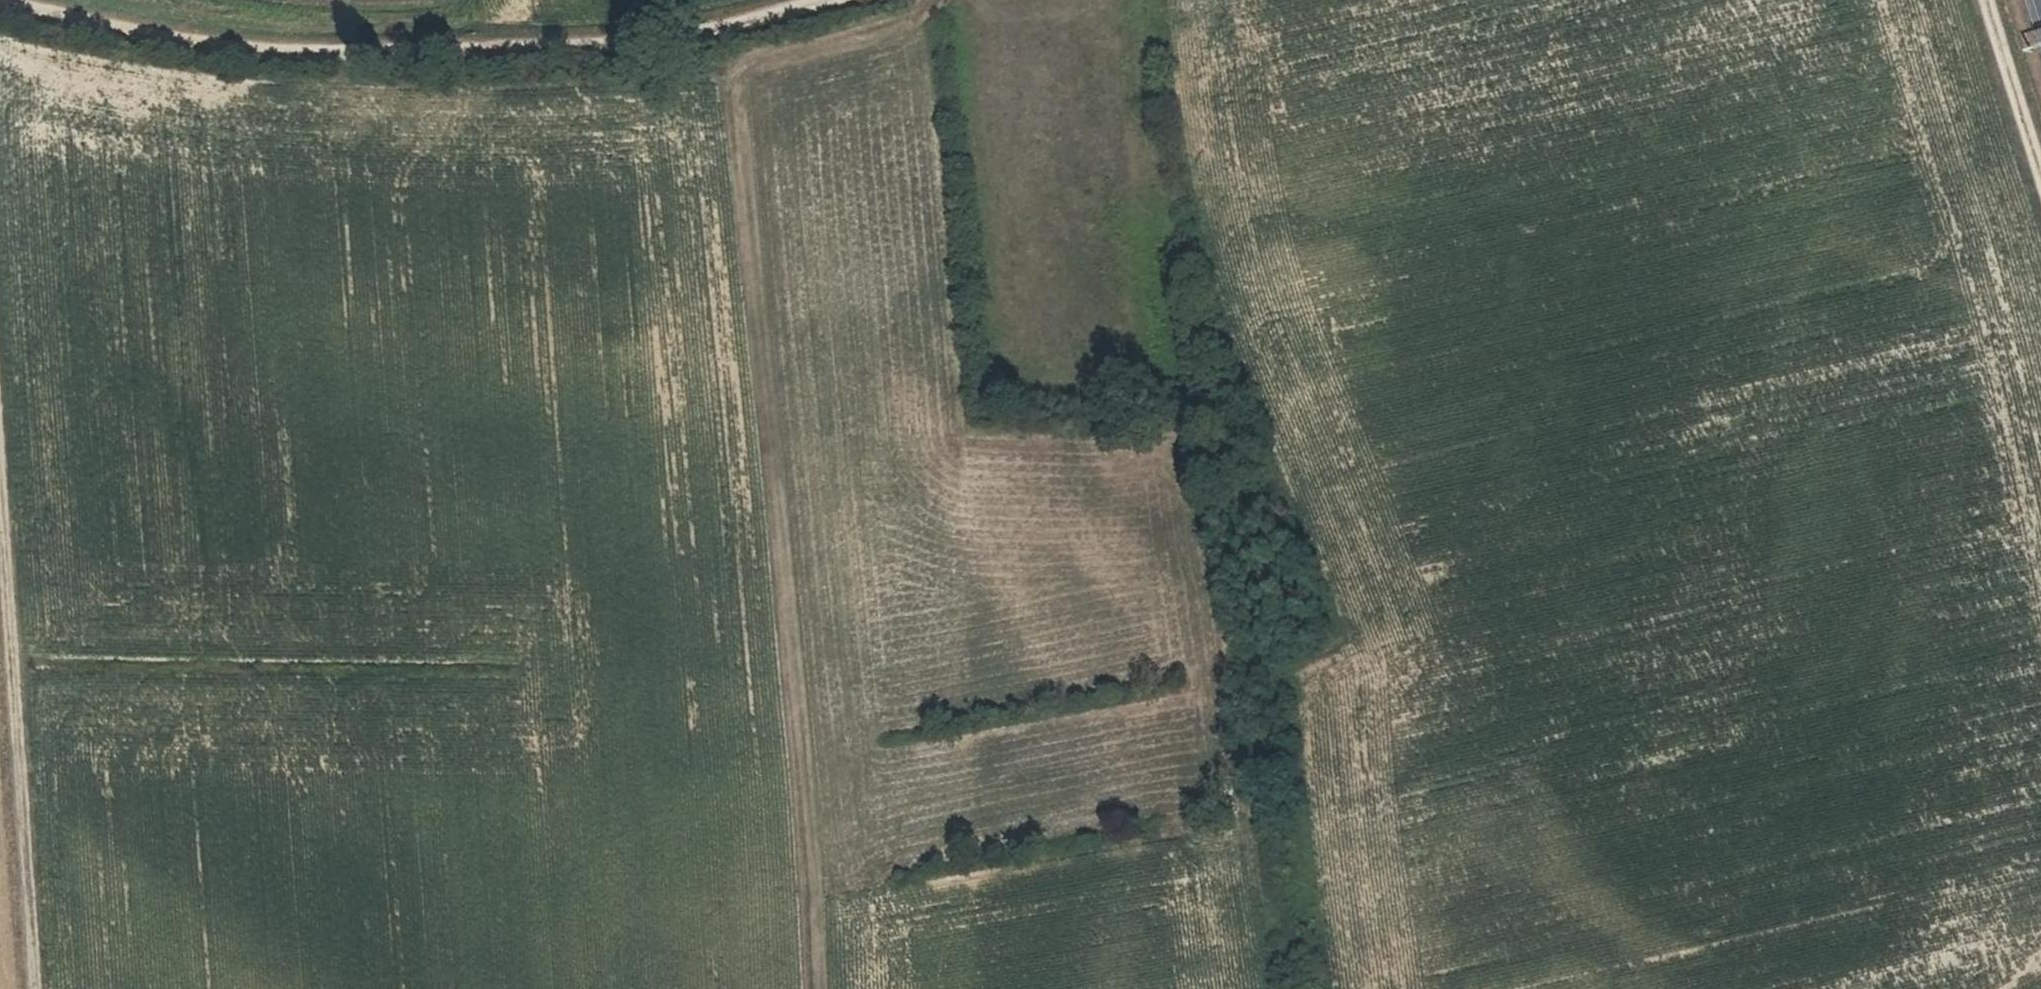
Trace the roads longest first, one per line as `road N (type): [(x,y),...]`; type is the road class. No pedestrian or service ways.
road 1 (track): [(819,0),(730,25),(488,44),(246,49),(0,2)]
road 2 (track): [(31,988),(0,477)]
road 3 (track): [(1993,0),(2040,148)]

